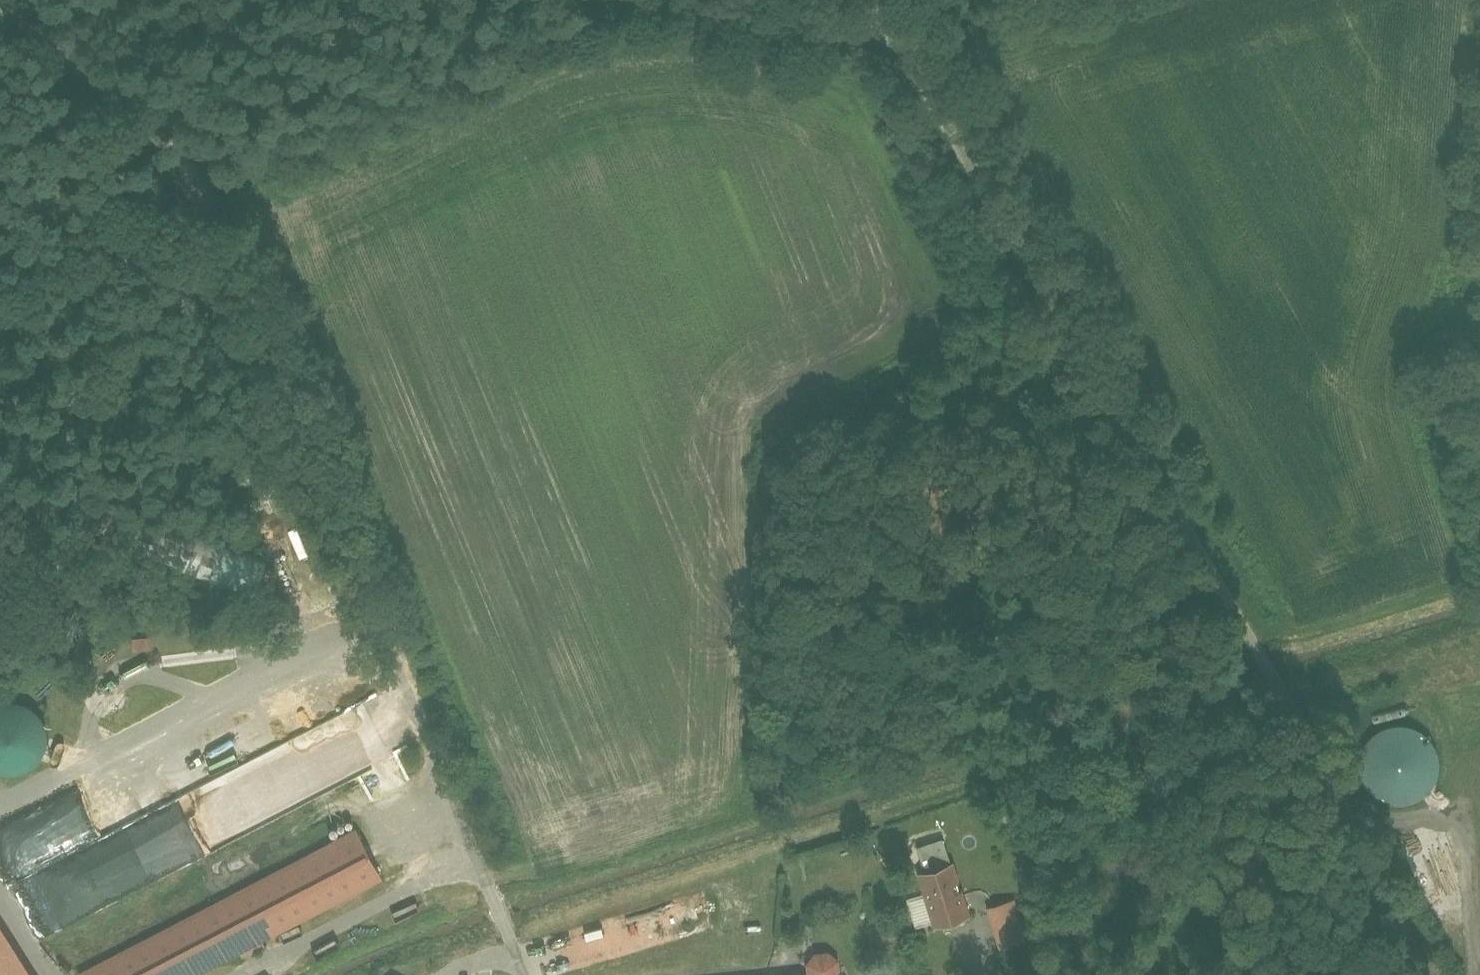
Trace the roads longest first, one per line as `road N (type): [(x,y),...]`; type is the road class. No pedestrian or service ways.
road 1 (unclassified): [(700,0),(863,26),(896,45),(916,69),(1294,731),(1350,862),(1415,974)]

